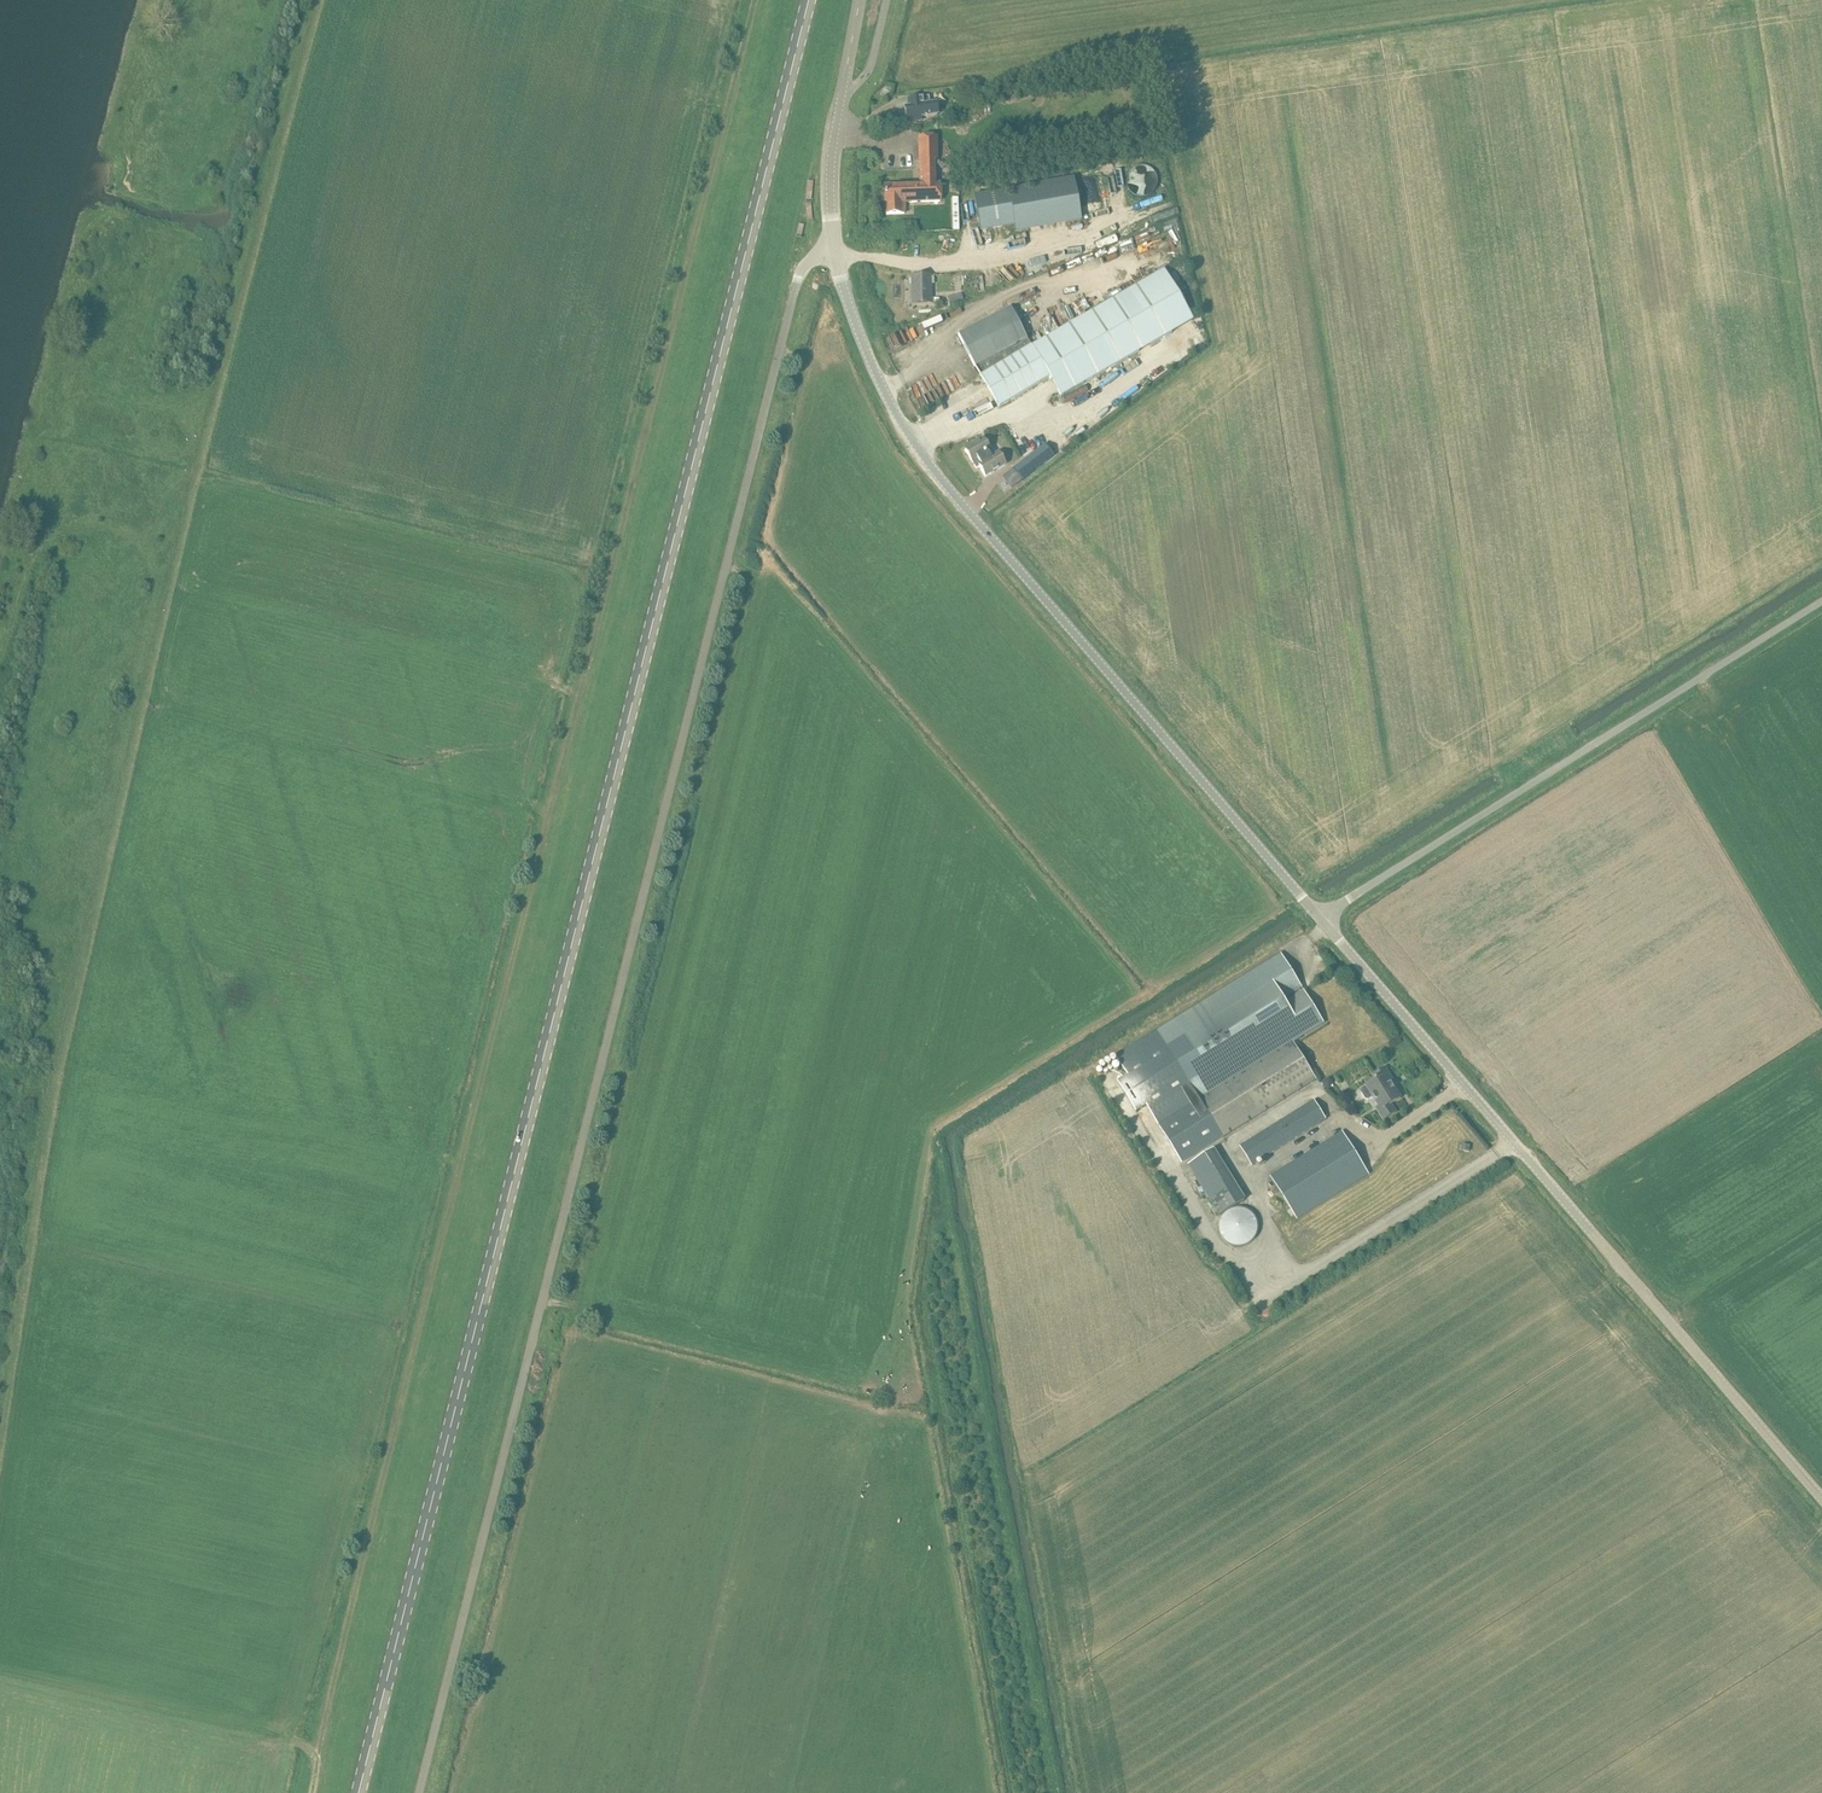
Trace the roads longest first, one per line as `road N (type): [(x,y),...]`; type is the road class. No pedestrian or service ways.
road 1 (secondary): [(357,1792),(805,0)]
road 2 (track): [(752,0),(315,1766)]
road 3 (unclassified): [(418,1792),(798,278),(810,261),(833,252)]
road 4 (unclassified): [(1323,919),(927,467),(867,357),(833,252)]
road 5 (unclassified): [(1821,1497),(1323,919)]
road 6 (unclassified): [(1323,919),(1821,598)]
road 7 (unclassified): [(833,252),(832,156),(860,0)]

